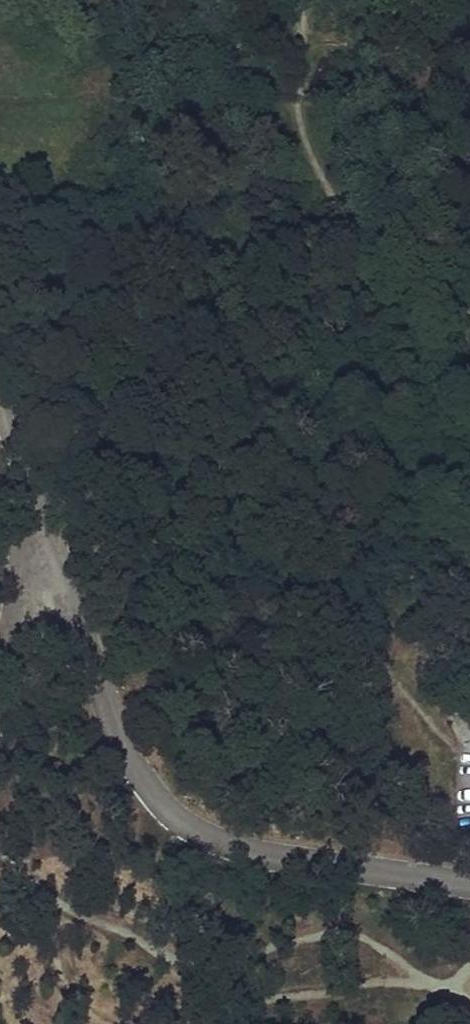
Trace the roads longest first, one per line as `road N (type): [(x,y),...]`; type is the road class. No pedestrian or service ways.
road 1 (residential): [(469,880),(239,851),(159,803),(108,712),(92,632),(0,416)]

